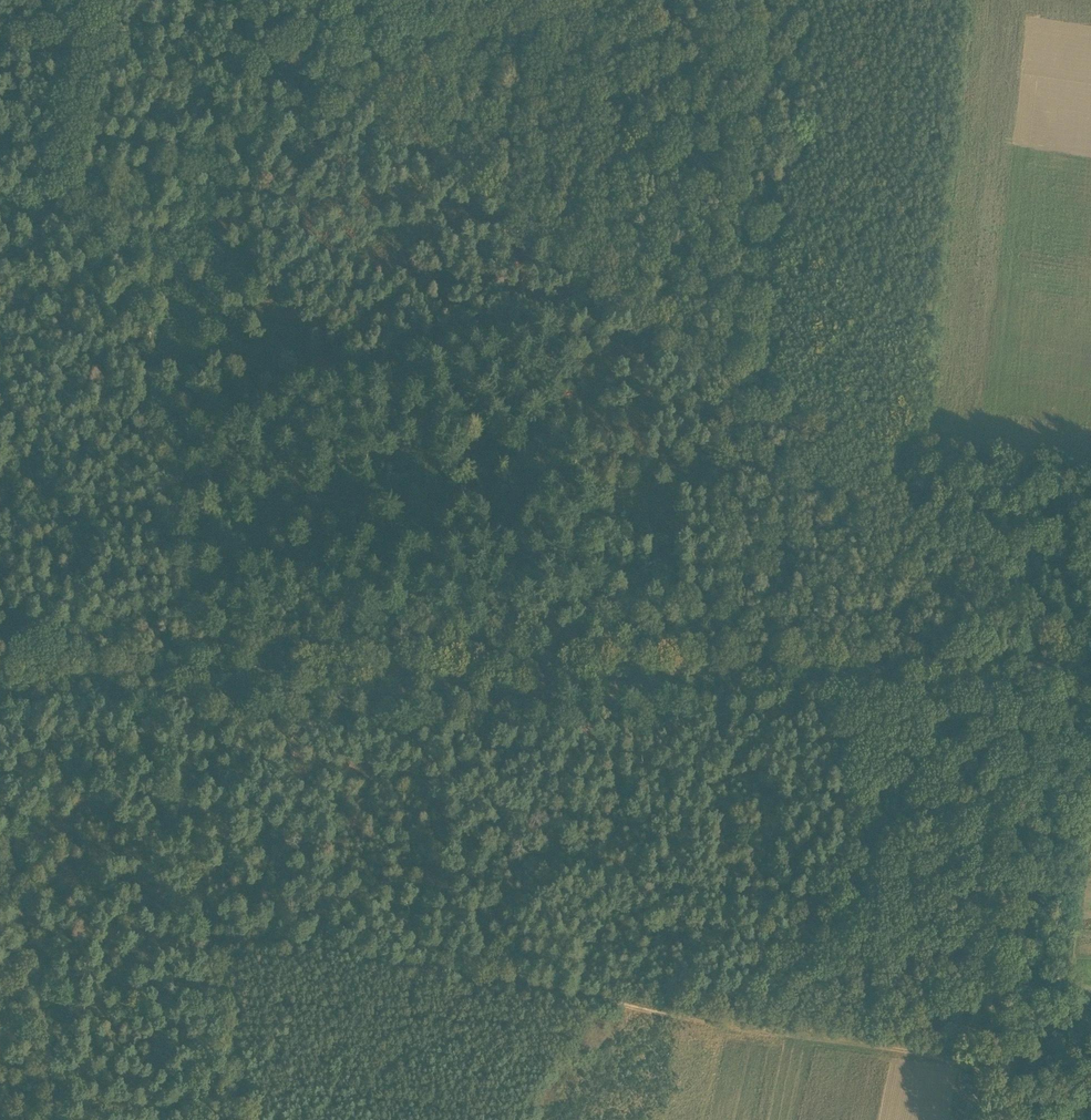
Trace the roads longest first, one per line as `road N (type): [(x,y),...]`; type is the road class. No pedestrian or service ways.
road 1 (unclassified): [(0,672),(1090,665)]
road 2 (track): [(1064,666),(390,97)]
road 3 (track): [(128,215),(162,437),(610,335),(643,307)]
road 4 (track): [(991,1119),(1035,691)]
road 5 (track): [(0,277),(390,97)]
road 6 (track): [(54,1119),(0,822)]
road 7 (track): [(390,97),(596,0)]

